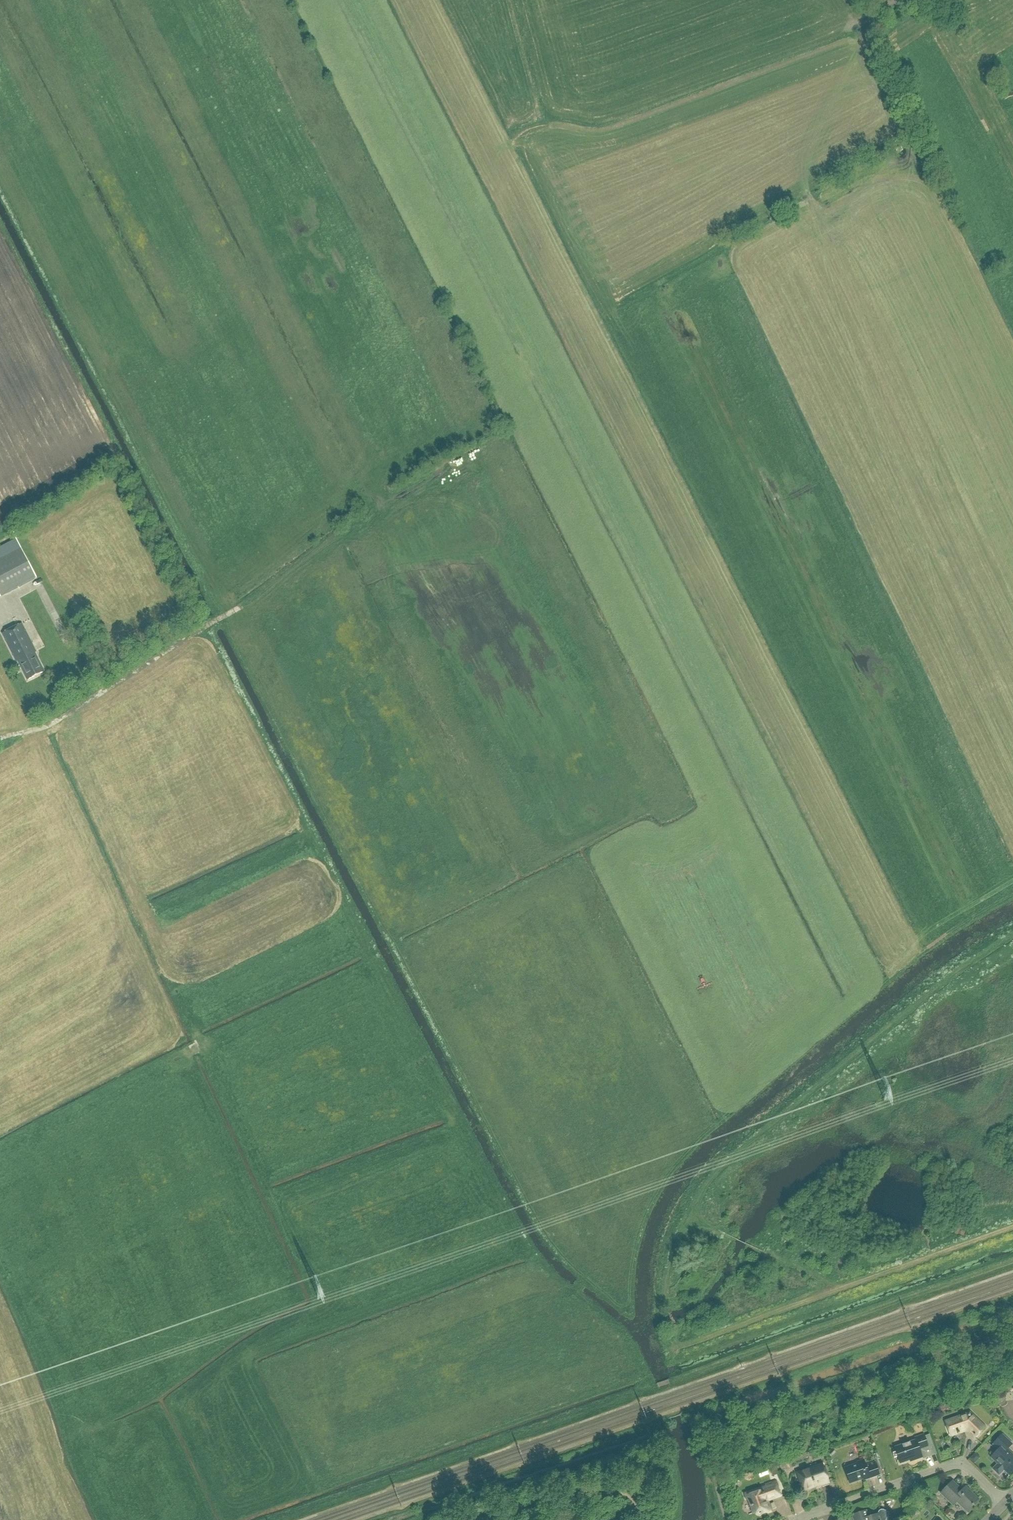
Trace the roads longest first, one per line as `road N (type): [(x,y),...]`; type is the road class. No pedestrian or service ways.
road 1 (track): [(1012,936),(947,980),(722,1168),(684,1221),(663,1296)]
road 2 (track): [(1012,1226),(677,1346)]
road 3 (track): [(235,612),(47,728),(0,740)]
road 4 (residential): [(799,1519),(959,1464),(1004,1504)]

